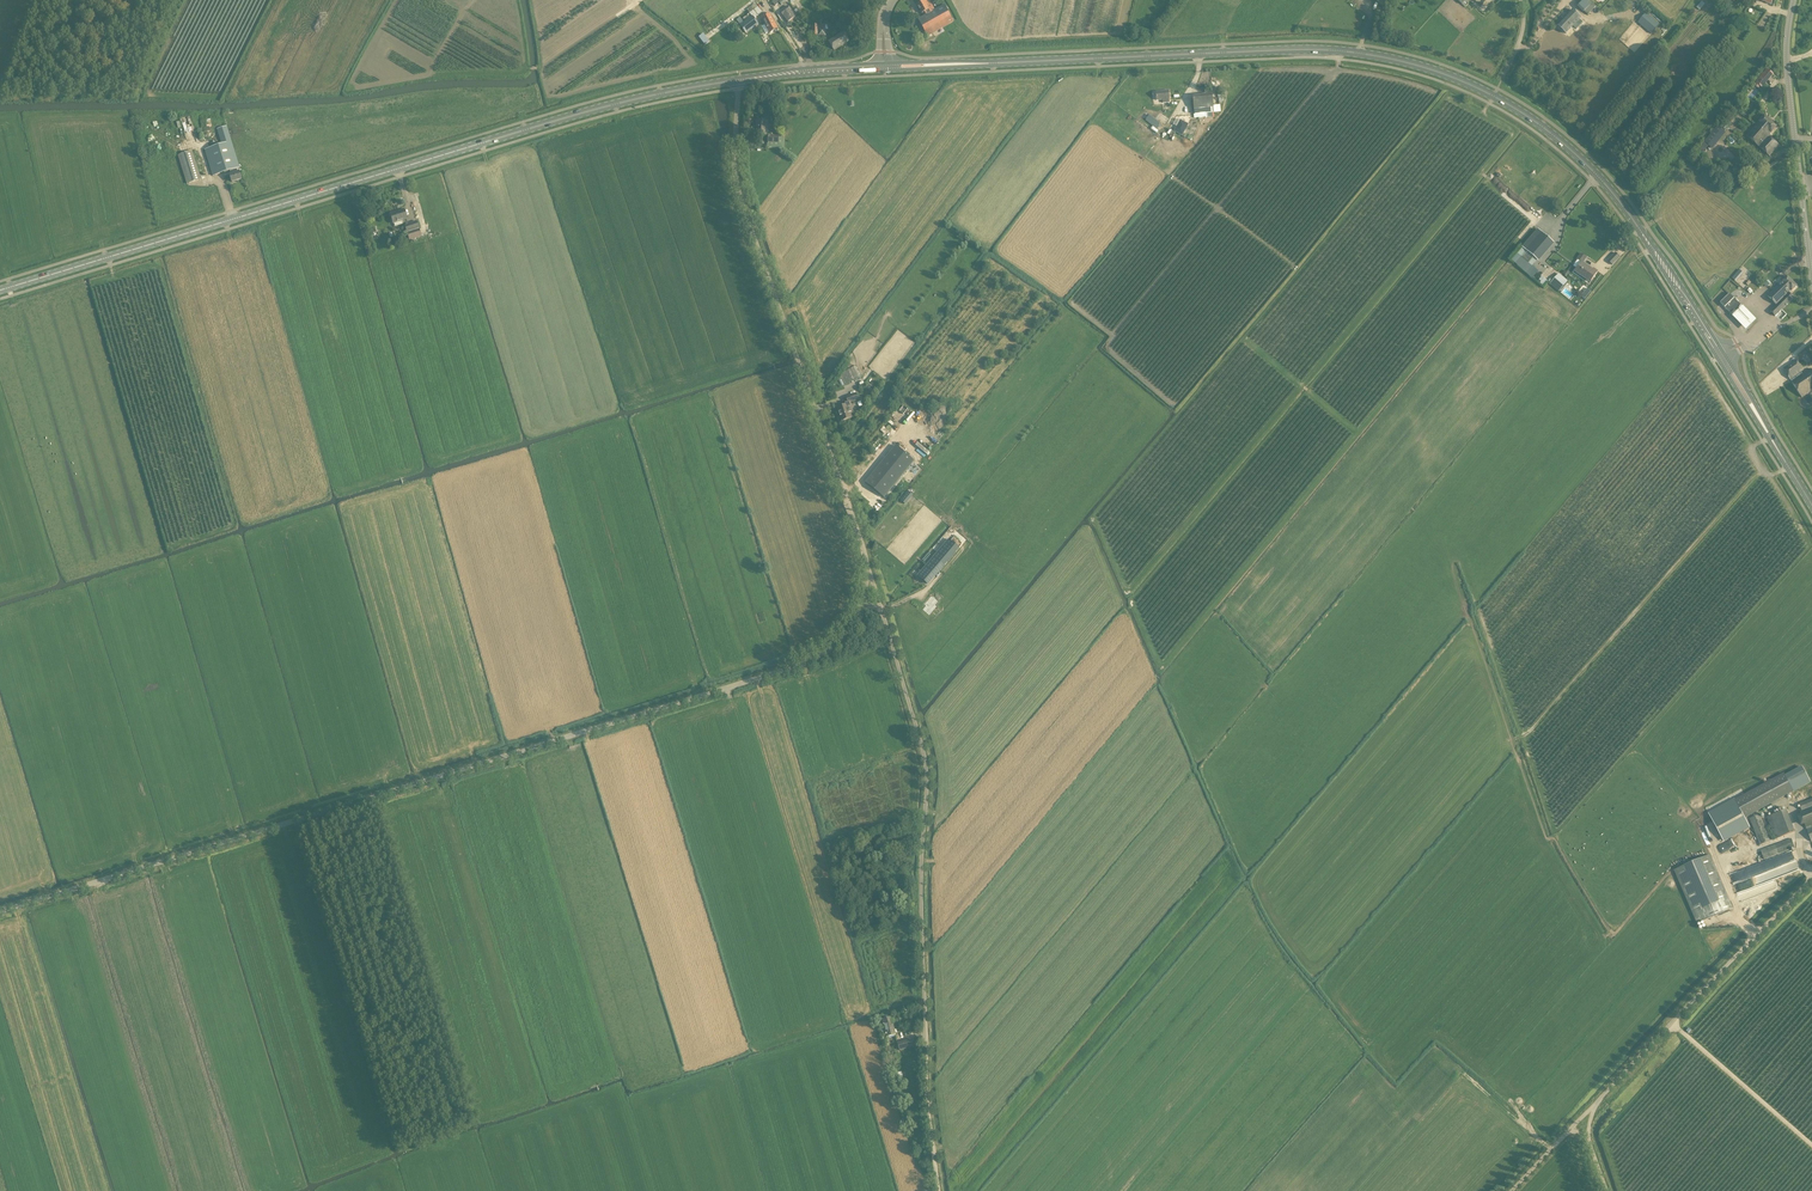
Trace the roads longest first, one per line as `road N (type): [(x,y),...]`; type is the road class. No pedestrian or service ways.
road 1 (primary): [(1811,505),(1603,181),(1551,133),(1472,85),(1429,68),(1325,49),(885,67)]
road 2 (unclassified): [(0,912),(798,668),(862,608)]
road 3 (primary): [(0,290),(587,111),(739,80)]
road 4 (unclassified): [(936,1190),(920,941),(927,780),(879,604)]
road 5 (unclassified): [(874,590),(735,186),(739,80)]
road 6 (unclassified): [(1582,1119),(1811,879)]
road 7 (tertiary): [(1811,280),(1786,58),(1794,0)]
road 8 (primary): [(739,80),(885,67)]

